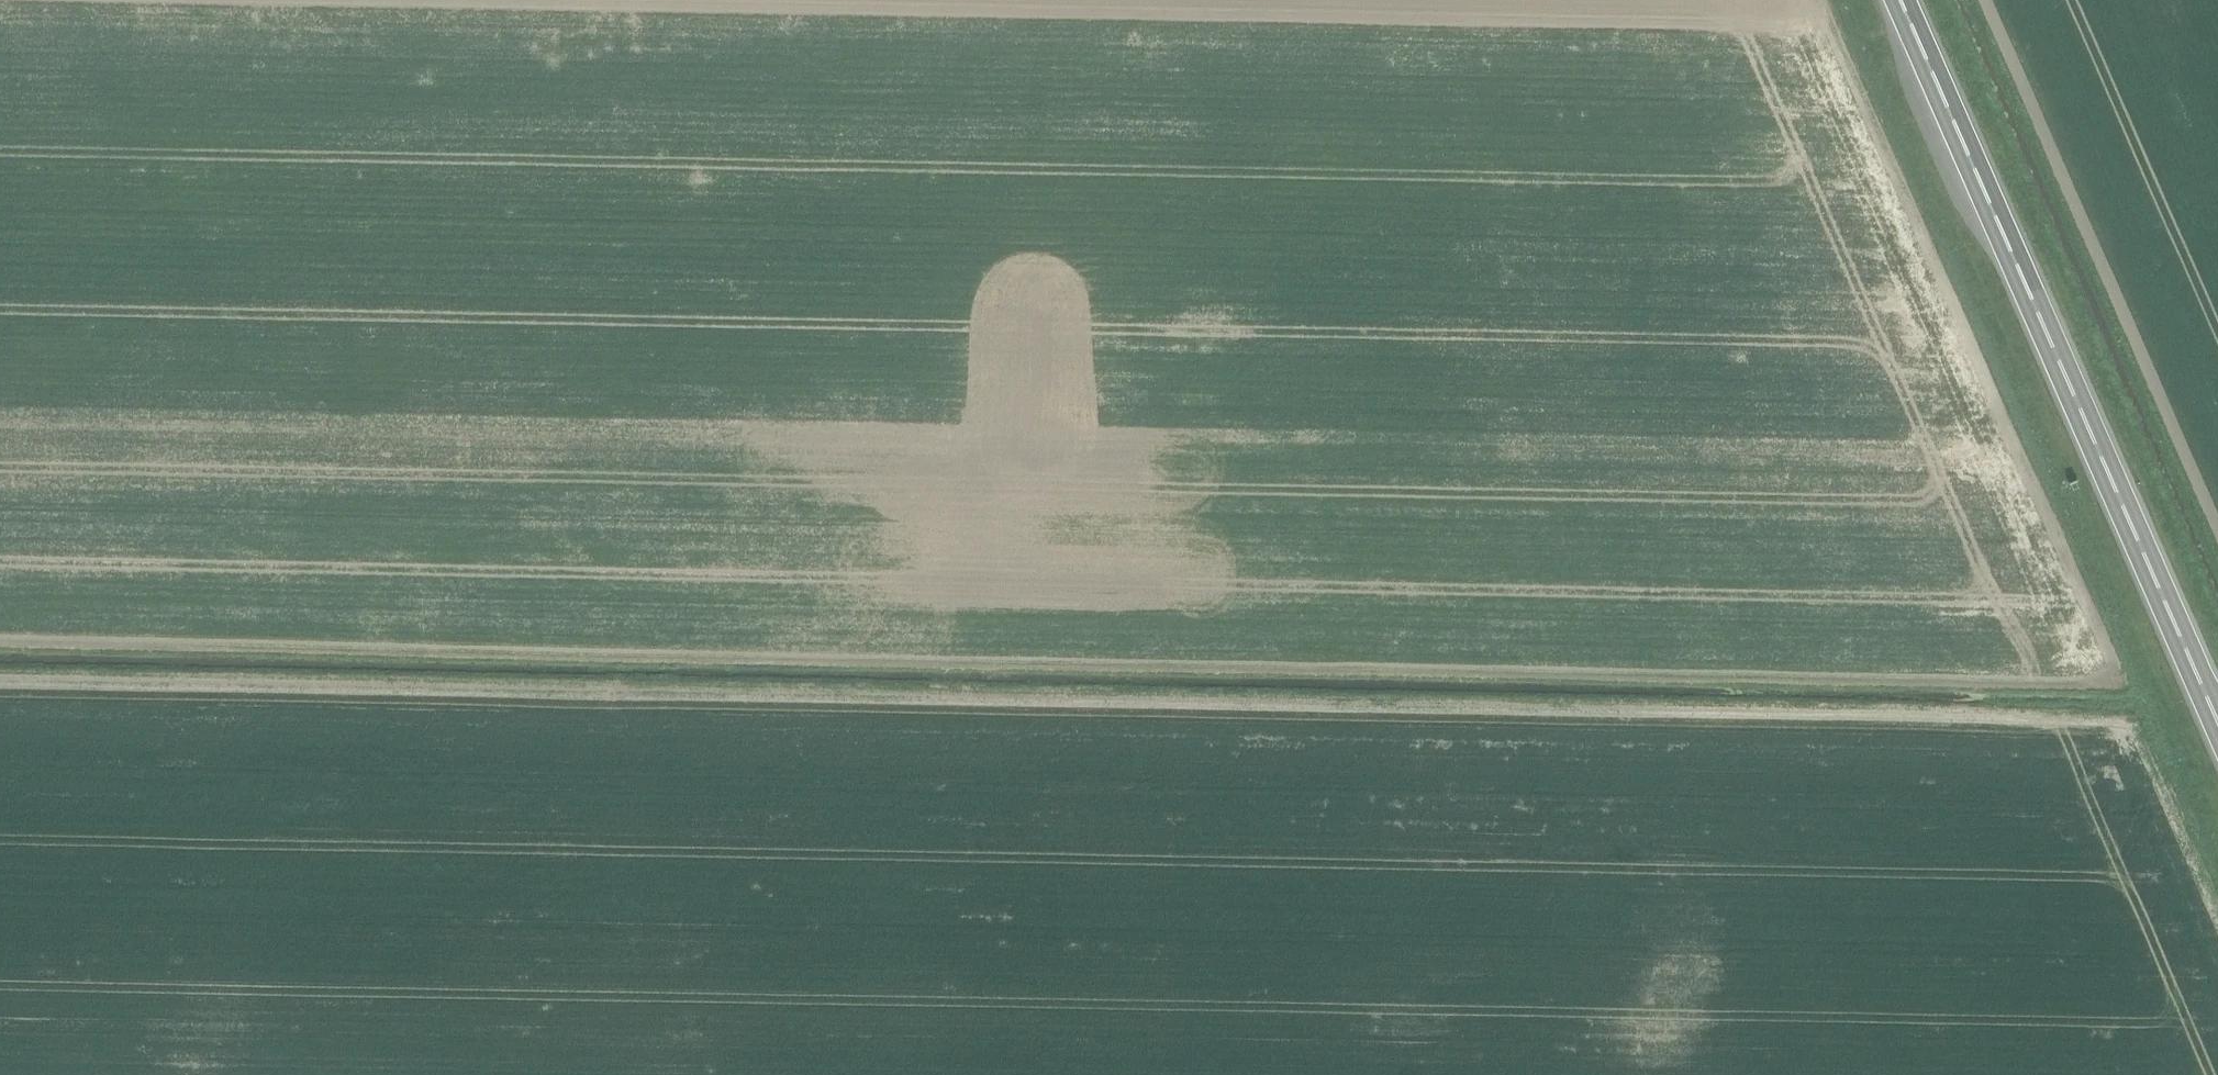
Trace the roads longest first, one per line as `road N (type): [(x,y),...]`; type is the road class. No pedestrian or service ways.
road 1 (trunk): [(2217,721),(1901,0)]

